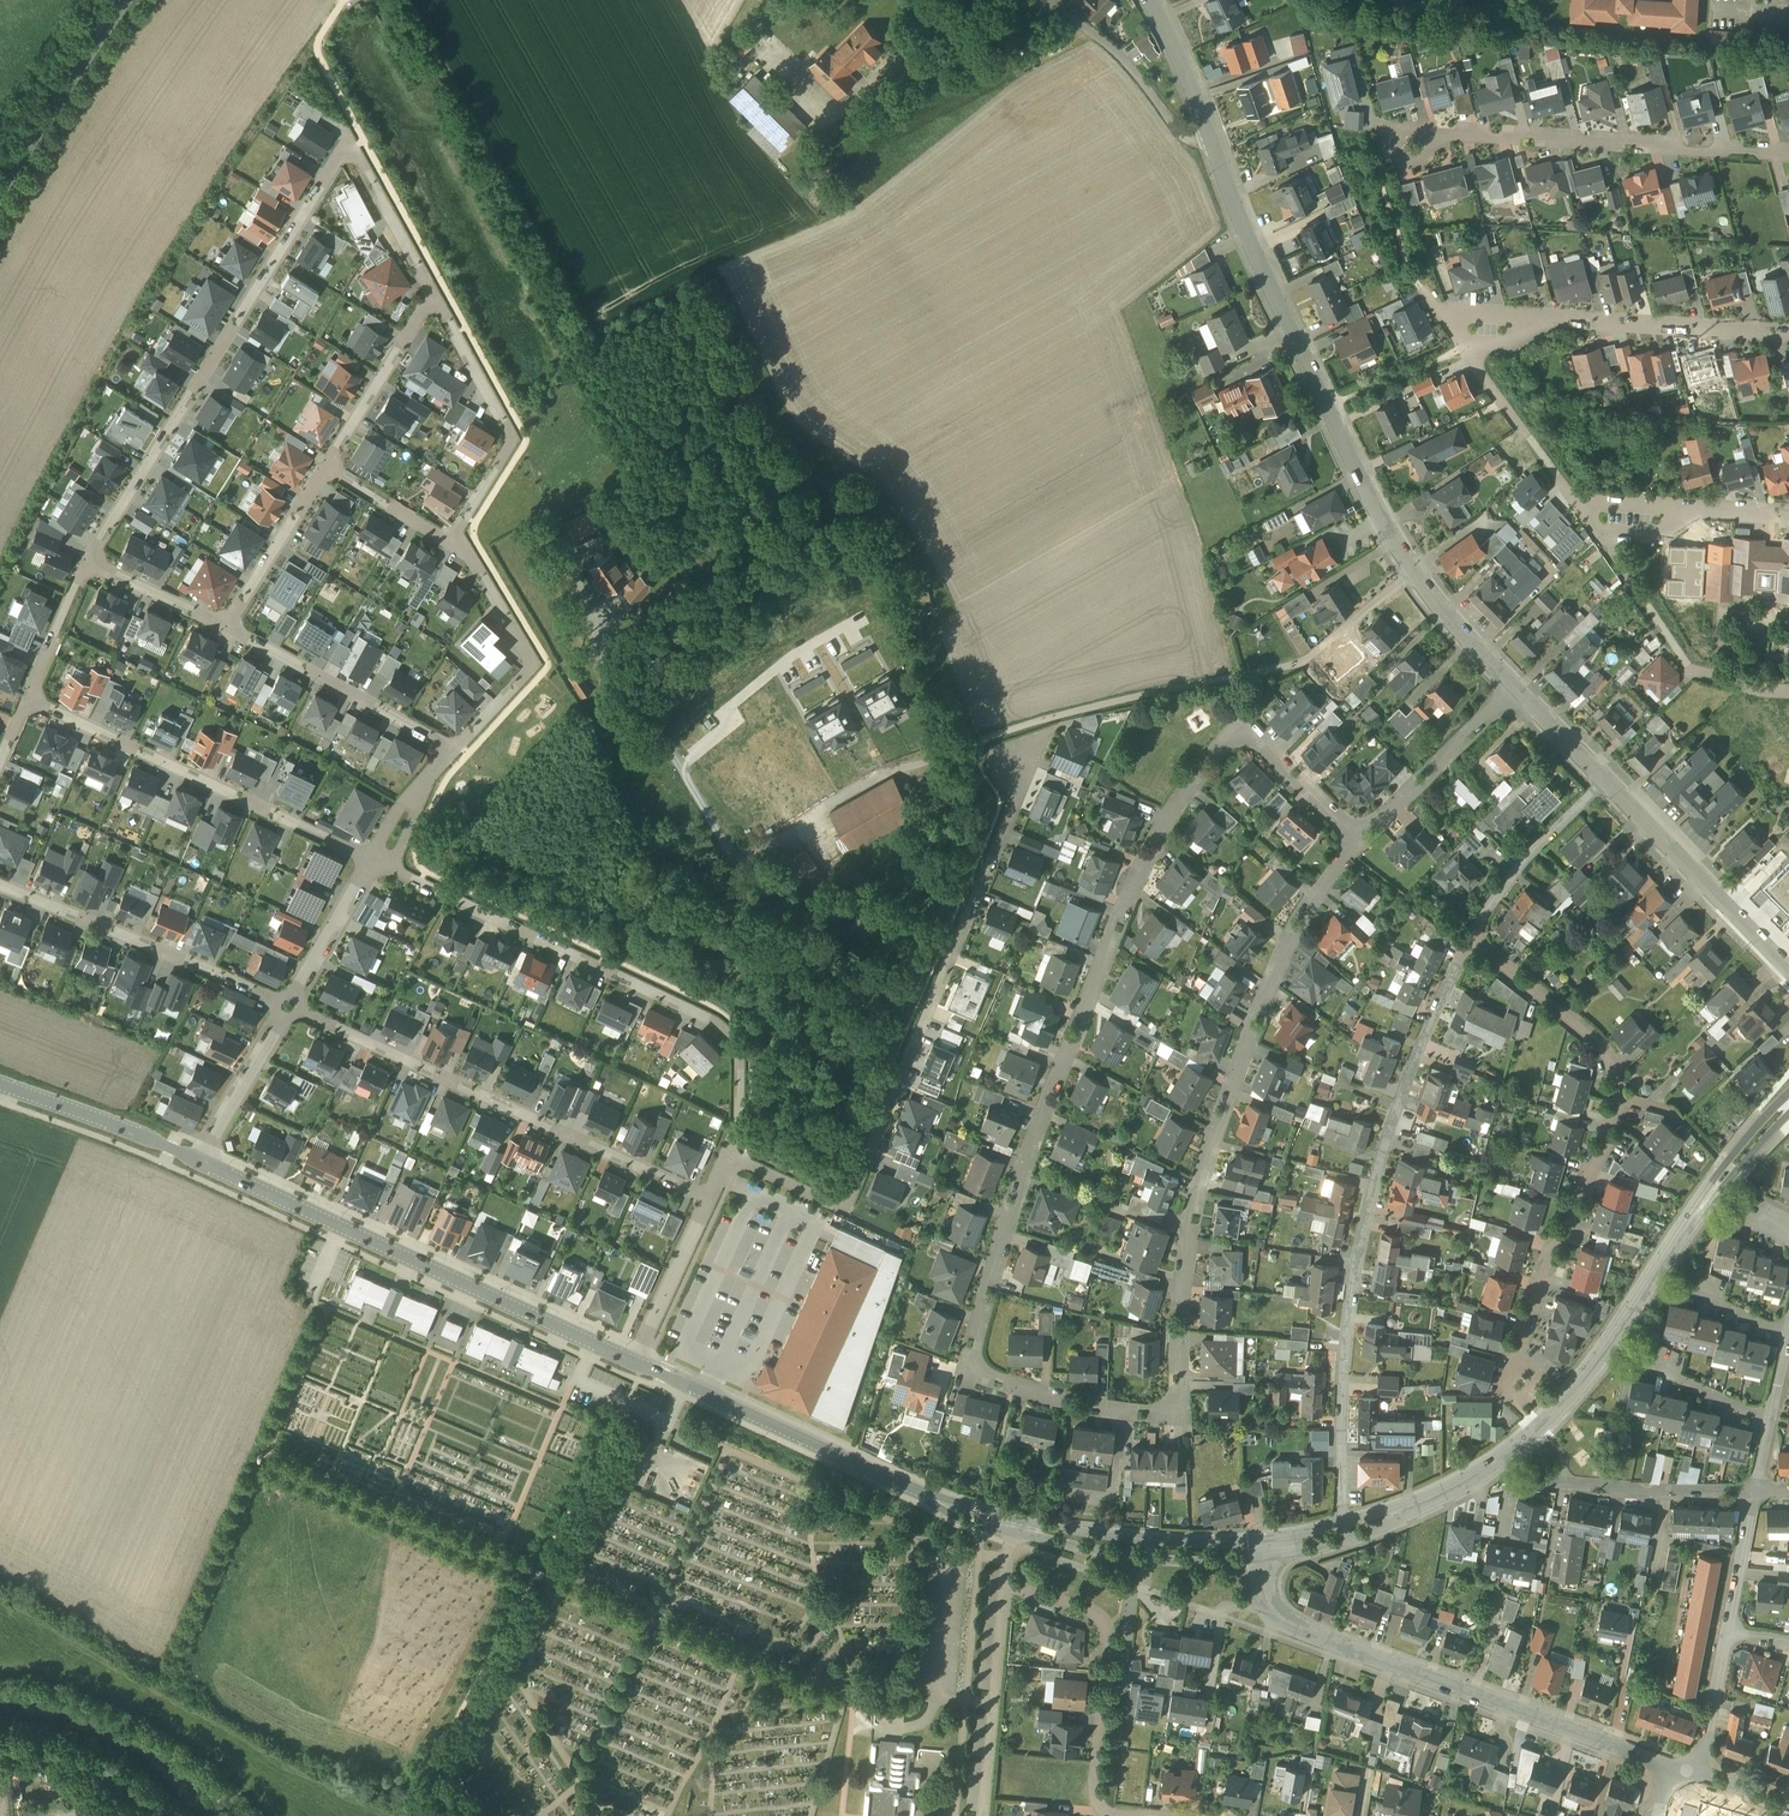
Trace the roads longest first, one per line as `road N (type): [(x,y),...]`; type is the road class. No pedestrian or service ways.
road 1 (residential): [(1356,844),(1258,745),(1242,739),(1223,748),(1140,872),(1022,1173),(982,1313),(982,1370),(1041,1396),(1168,1408)]
road 2 (tertiary): [(1345,1532),(1464,1483),(1558,1409),(1730,1167),(1788,1106)]
road 3 (residential): [(728,1155),(831,1205),(858,1184),(1039,748)]
road 4 (residential): [(1471,938),(1406,1087),(1363,1239),(1341,1426),(1345,1532)]
road 5 (residential): [(1356,844),(1302,916),(1192,1199),(1184,1388),(1168,1408)]
road 6 (residential): [(1471,938),(1597,1040),(1619,1099),(1543,1262),(1516,1350),(1516,1383)]
road 7 (residential): [(370,860),(725,1028),(741,1073),(728,1155)]
road 8 (residential): [(87,561),(348,147)]
road 9 (tertiary): [(1415,575),(1352,462),(1209,136)]
road 10 (residential): [(1667,1766),(1298,1628),(1276,1610),(1261,1552)]
road 11 (tertiary): [(200,1163),(633,1362)]
road 12 (residential): [(1415,575),(1292,667),(986,739)]
road 13 (residential): [(299,1012),(708,1200)]
road 14 (tertiary): [(633,1362),(918,1492),(1011,1526)]
road 15 (residential): [(29,699),(370,860)]
road 16 (residential): [(1413,145),(1461,134),(1788,152)]
road 17 (residential): [(1011,1526),(1004,1588),(1083,1608),(1107,1624),(1094,1777),(1100,1805),(1113,1815)]
road 18 (residential): [(0,883),(276,1000)]
road 19 (residential): [(1755,1491),(1508,1486),(1500,1528)]
road 20 (residential): [(449,540),(508,432),(433,294)]
road 21 (residential): [(453,750),(525,673),(528,658),(468,555),(449,540)]
road 22 (tertiary): [(1788,971),(1605,782)]
road 23 (residential): [(226,627),(453,750)]
road 24 (residential): [(1538,317),(1788,334)]
road 25 (tertiary): [(1018,1527),(1041,1539),(1149,1560),(1242,1562),(1261,1552)]
road 26 (tertiary): [(1261,1552),(1018,1527)]
road 27 (secondary): [(126,0),(0,195)]
road 28 (residential): [(1514,690),(1356,844)]
road 29 (residential): [(1209,136),(1181,129),(1126,61),(1044,0)]
road 30 (tertiary): [(0,1086),(200,1163)]
road 31 (residential): [(1605,782),(1506,884),(1471,938)]
road 32 (residential): [(326,467),(433,294)]
road 33 (residential): [(226,627),(326,467)]
road 34 (residential): [(708,1200),(633,1362)]
road 35 (residential): [(433,294),(348,147)]
road 36 (residential): [(200,1163),(282,1018)]
road 37 (residential): [(292,995),(370,860)]
road 38 (residential): [(87,561),(226,627)]
road 39 (tertiary): [(1514,690),(1415,575)]
road 40 (residential): [(29,699),(87,561)]
road 41 (tertiary): [(1209,136),(1150,0)]
road 42 (residential): [(1697,1778),(1727,1633)]
road 43 (residential): [(1727,1633),(1755,1491)]
road 44 (residential): [(326,467),(449,540)]
road 45 (residential): [(1641,1359),(1770,1417)]
road 46 (residential): [(370,860),(403,804),(453,750)]
road 47 (tertiary): [(1605,782),(1514,690)]
road 48 (residential): [(1538,317),(1505,347),(1466,346),(1444,310)]

